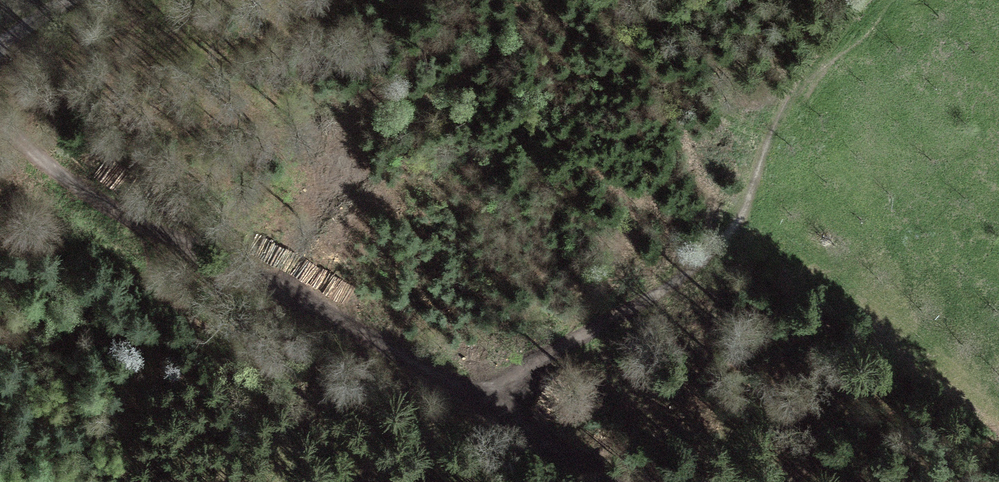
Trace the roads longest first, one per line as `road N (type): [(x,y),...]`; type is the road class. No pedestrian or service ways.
road 1 (track): [(467,396),(684,280),(722,245),(746,206),(775,118),(874,0)]
road 2 (track): [(467,396),(127,218),(66,177),(0,118)]
road 3 (track): [(623,481),(467,396)]

